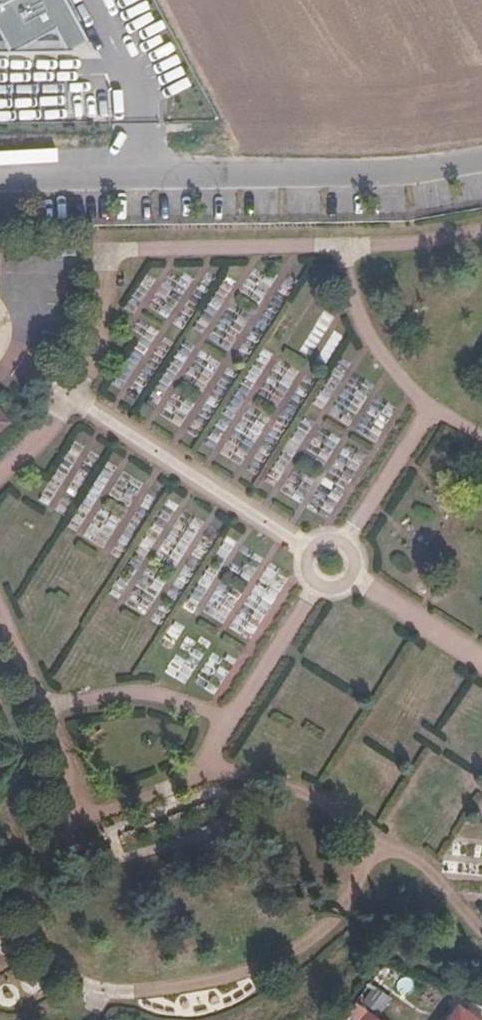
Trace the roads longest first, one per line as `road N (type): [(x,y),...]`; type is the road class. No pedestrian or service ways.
road 1 (unclassified): [(0,180),(392,174),(481,161)]

